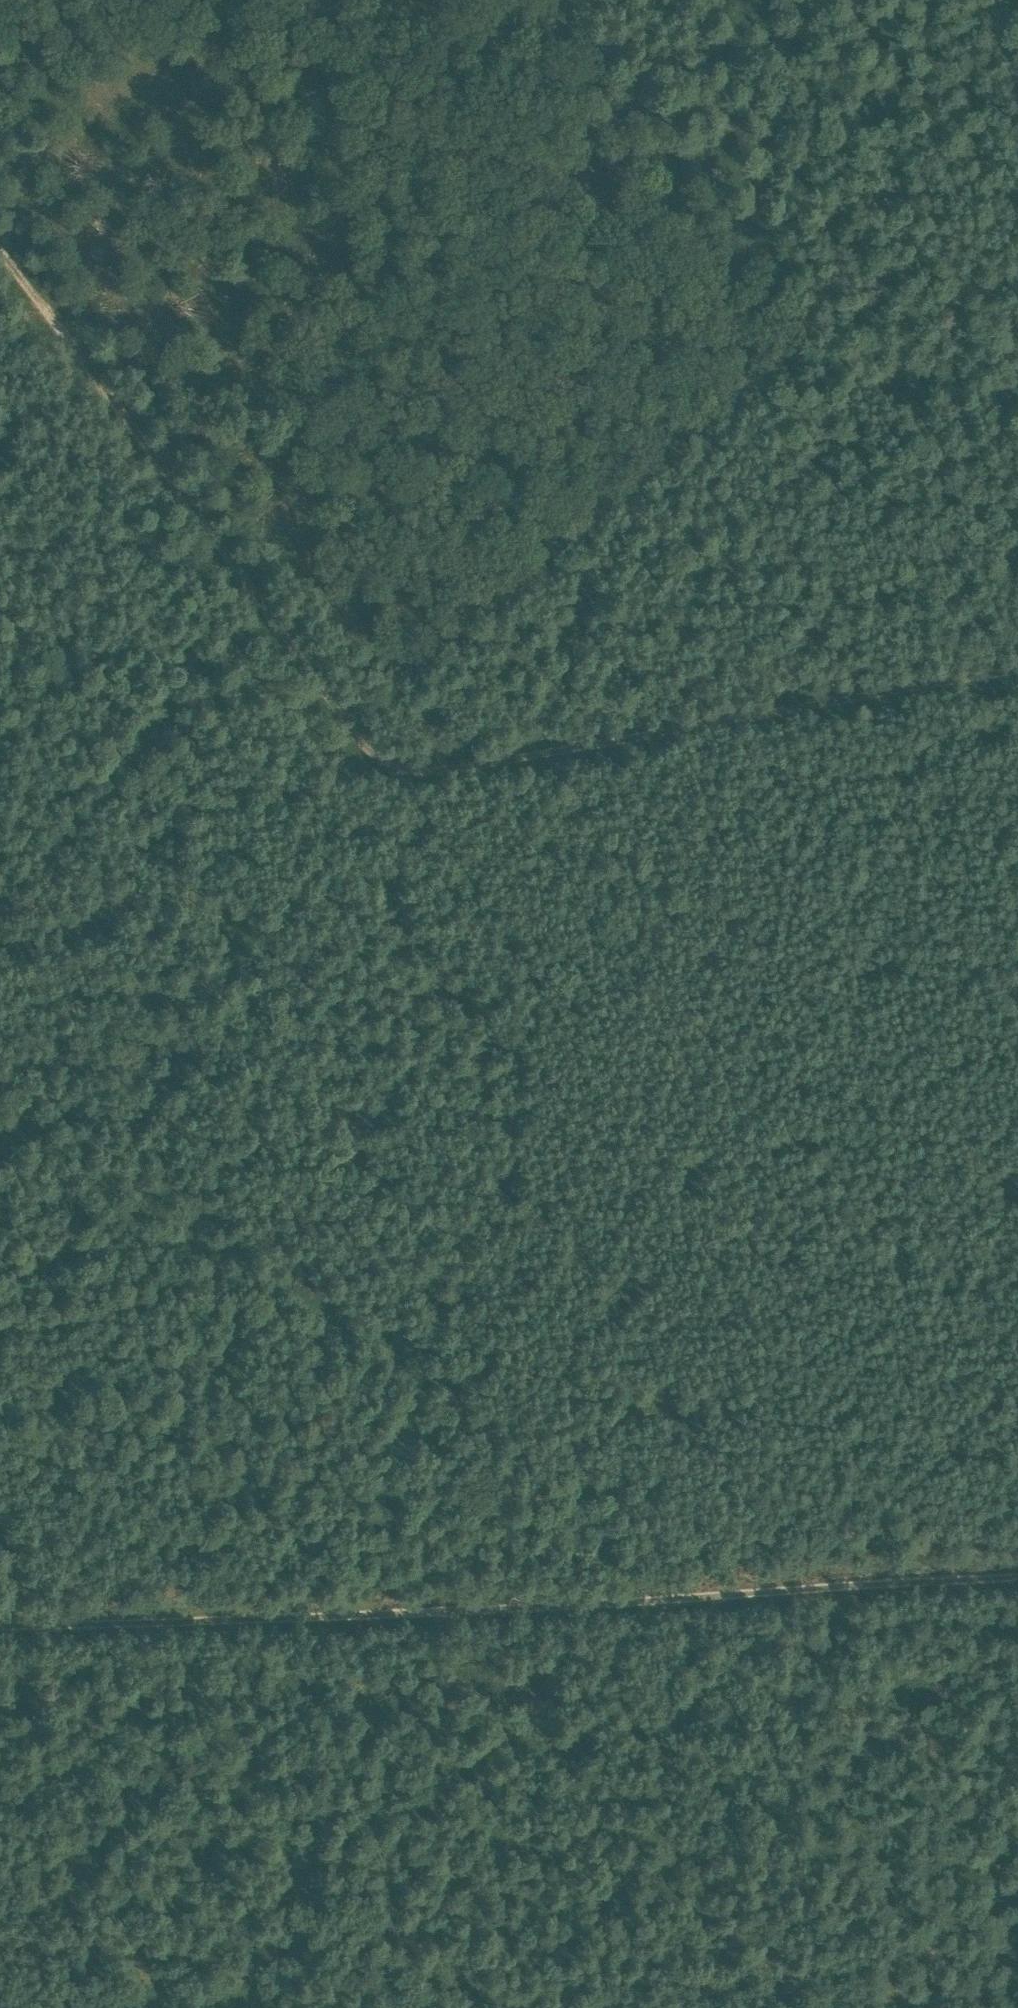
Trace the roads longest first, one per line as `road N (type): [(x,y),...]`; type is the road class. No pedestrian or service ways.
road 1 (track): [(0,268),(228,567),(389,745),(436,754),(515,747),(1017,661)]
road 2 (track): [(1017,1576),(0,1625)]

